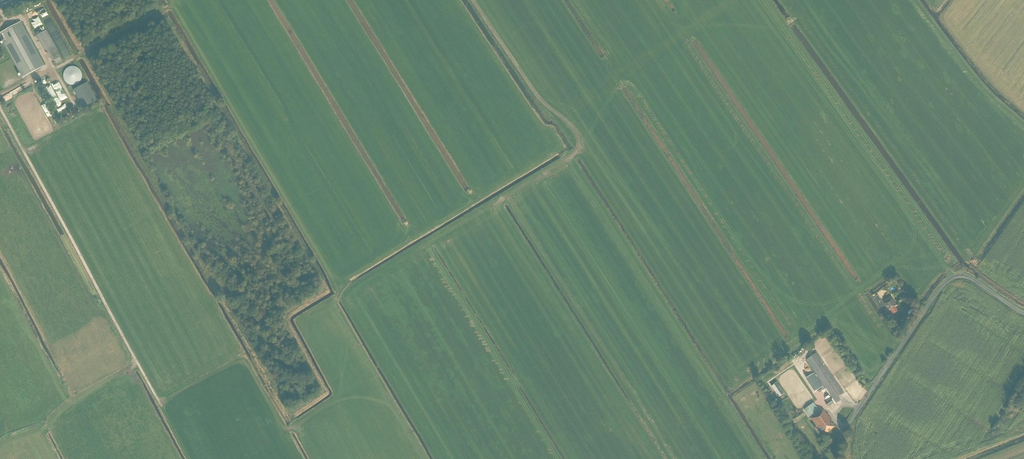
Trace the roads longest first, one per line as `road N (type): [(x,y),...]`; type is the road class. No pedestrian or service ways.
road 1 (unclassified): [(836,458),(846,427),(946,282),(972,279),(1023,313)]

